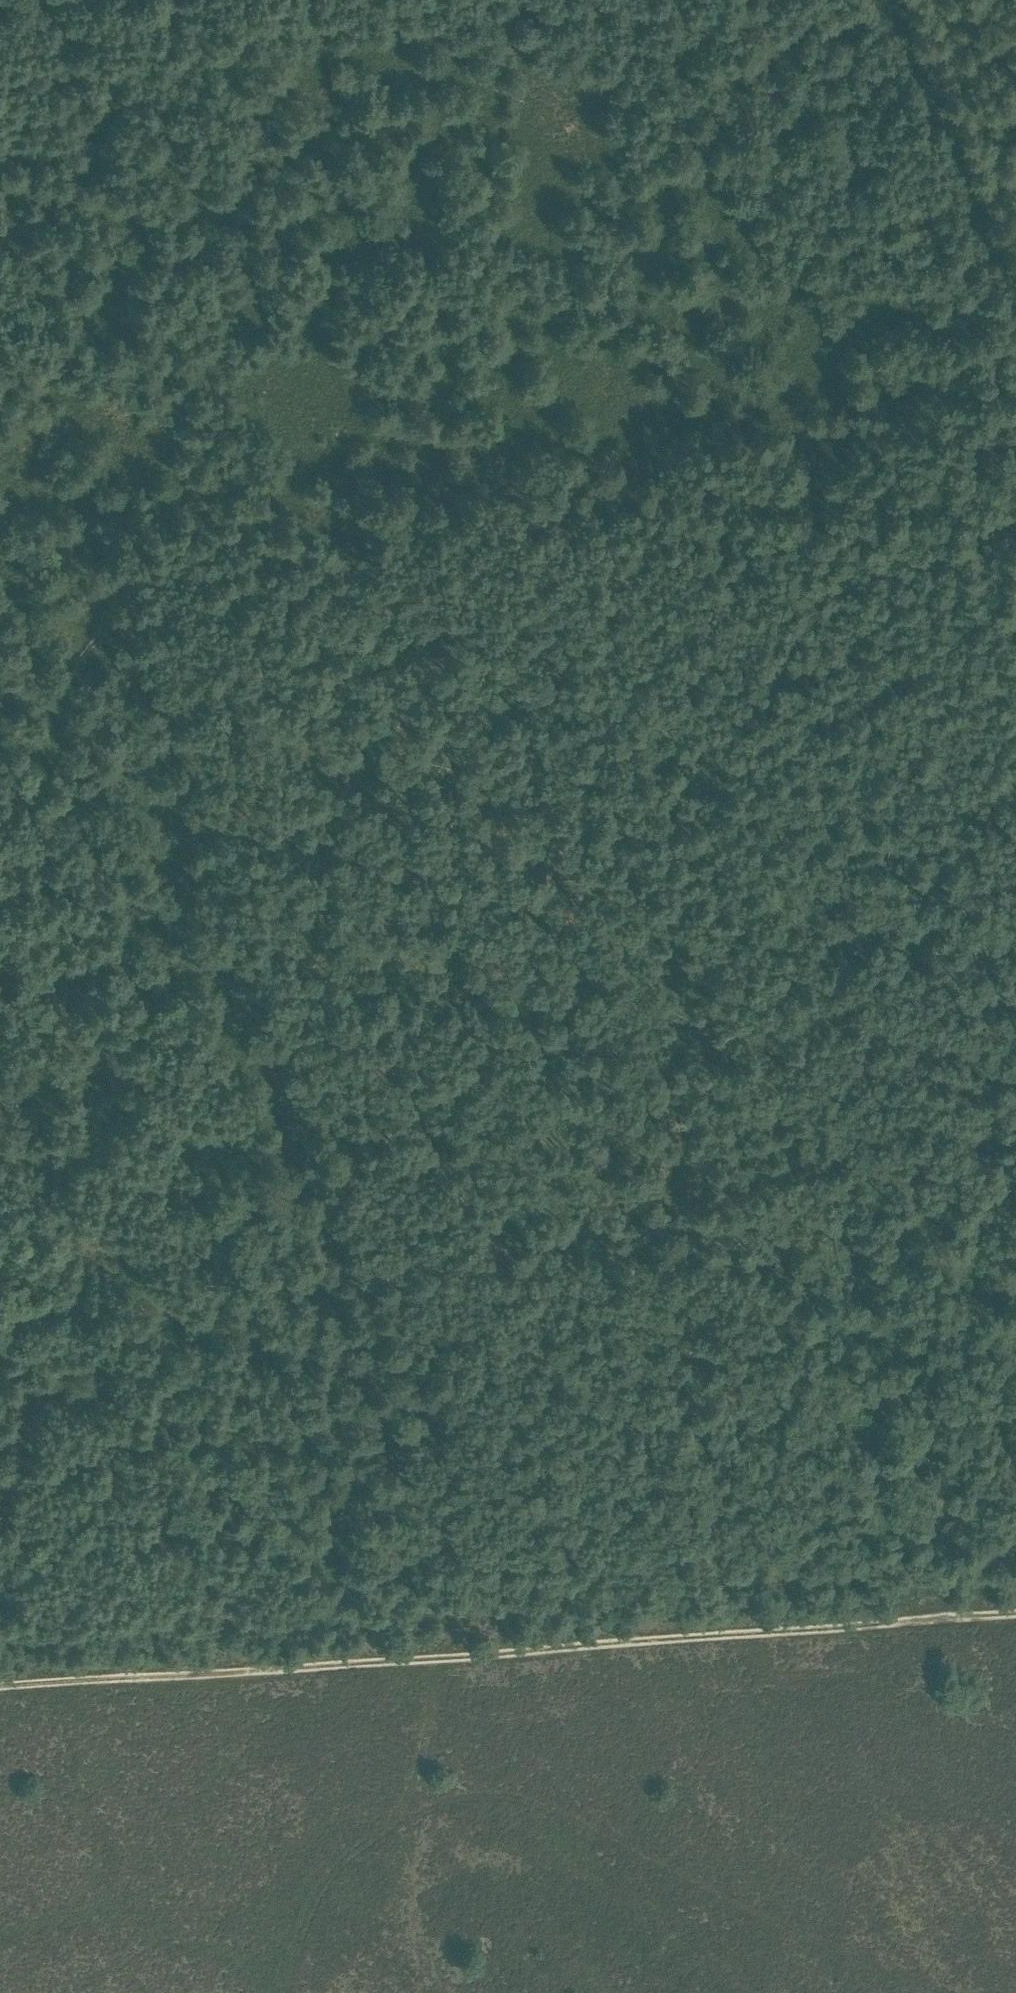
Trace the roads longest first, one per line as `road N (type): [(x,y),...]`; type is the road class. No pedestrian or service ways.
road 1 (track): [(1015,1611),(0,1684)]

